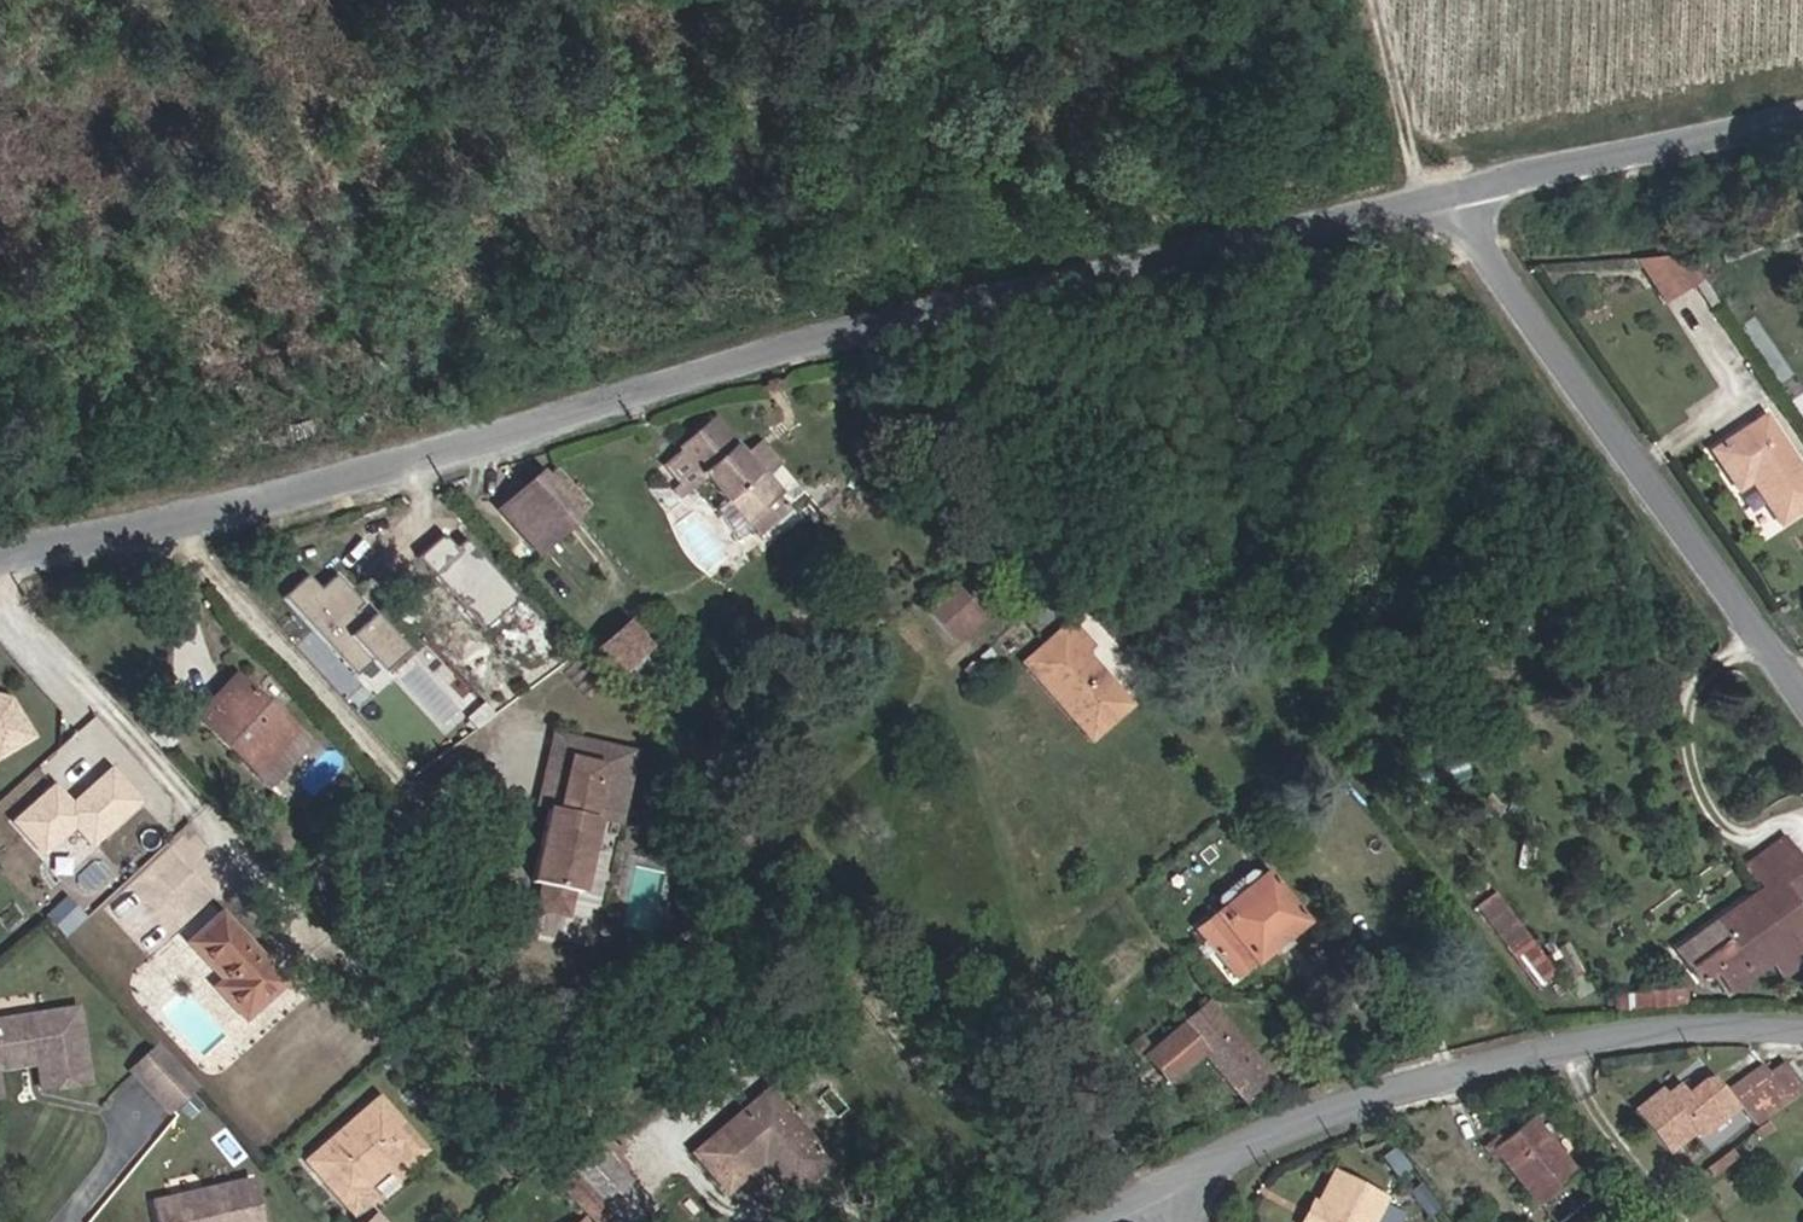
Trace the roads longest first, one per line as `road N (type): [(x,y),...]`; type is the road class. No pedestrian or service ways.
road 1 (unclassified): [(0,554),(203,521),(504,442),(794,352),(1438,194)]
road 2 (residential): [(1169,1172),(1362,1093),(1618,1035),(1802,1029)]
road 3 (unclassified): [(1802,696),(1438,194)]
road 4 (unclassified): [(1438,194),(1802,113)]
road 5 (track): [(1438,194),(1392,107),(1361,0)]

